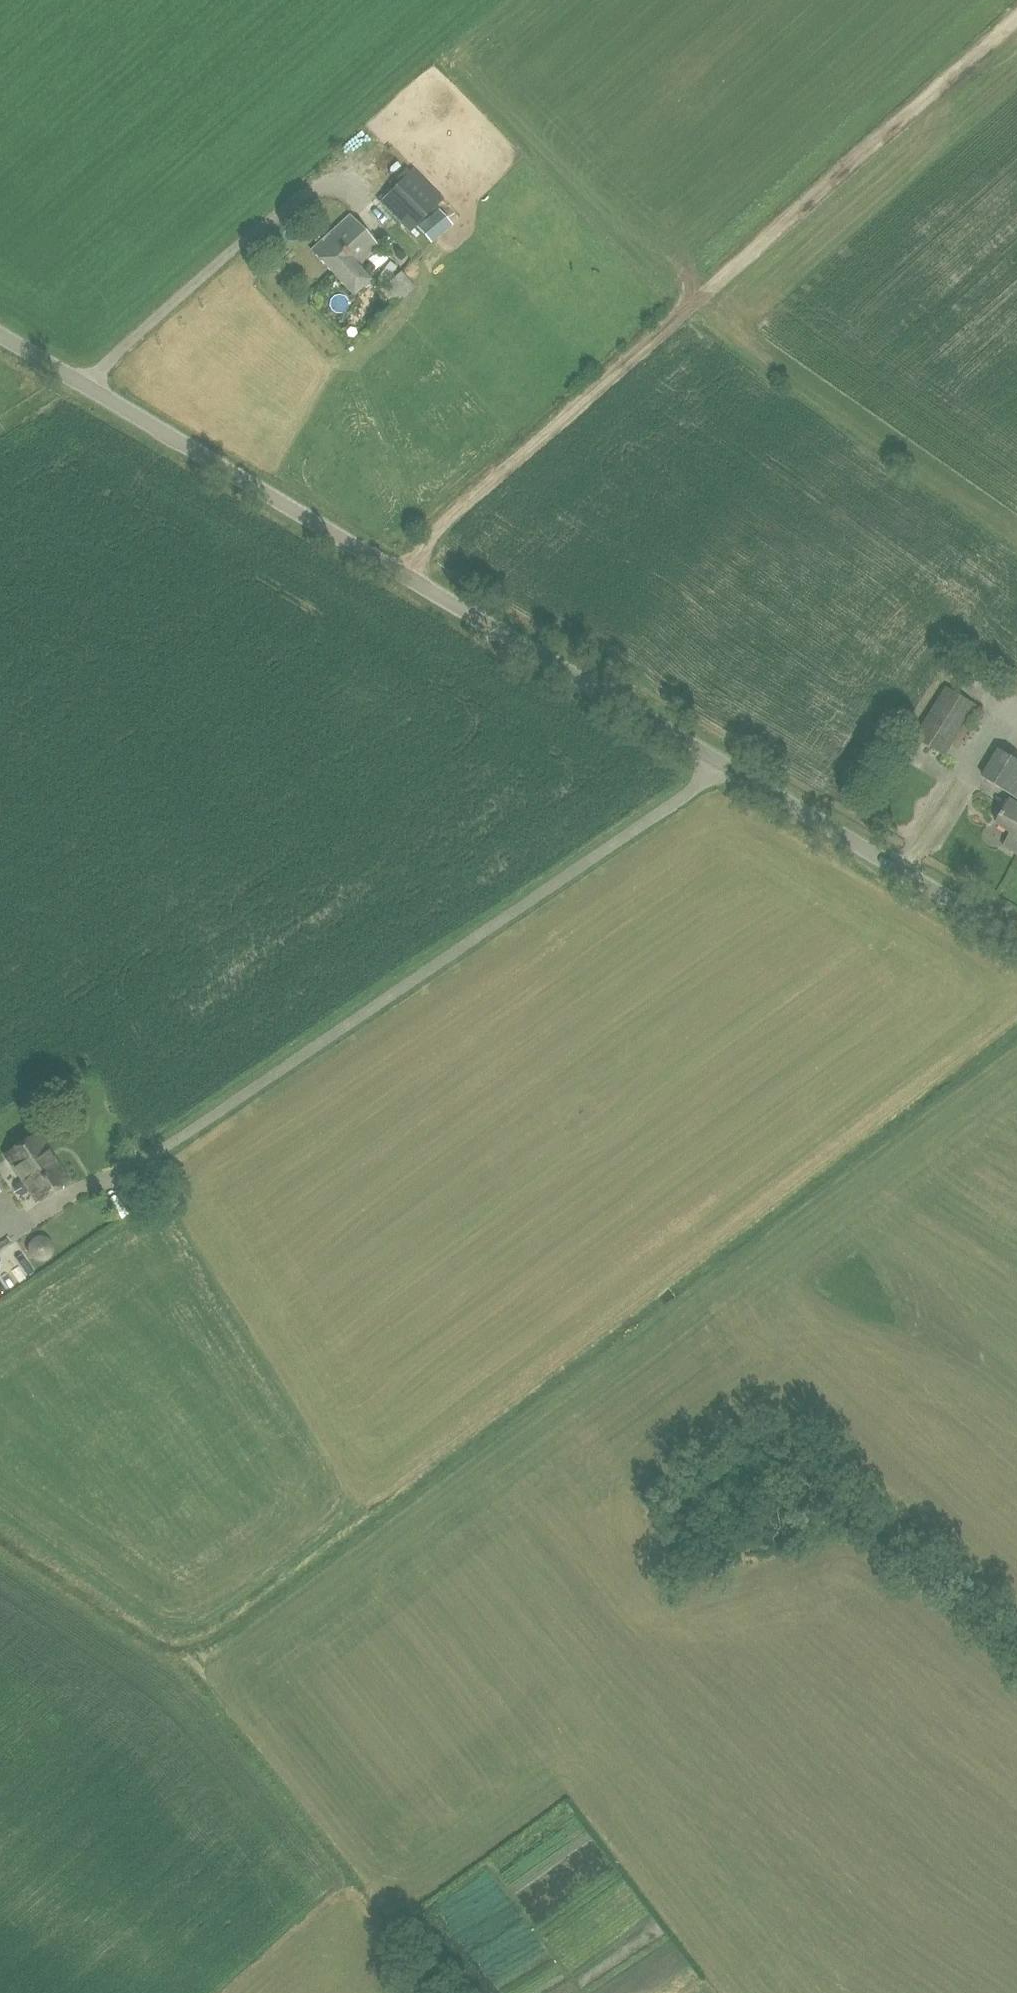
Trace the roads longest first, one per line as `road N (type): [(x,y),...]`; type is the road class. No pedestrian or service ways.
road 1 (unclassified): [(1016,951),(0,336)]

